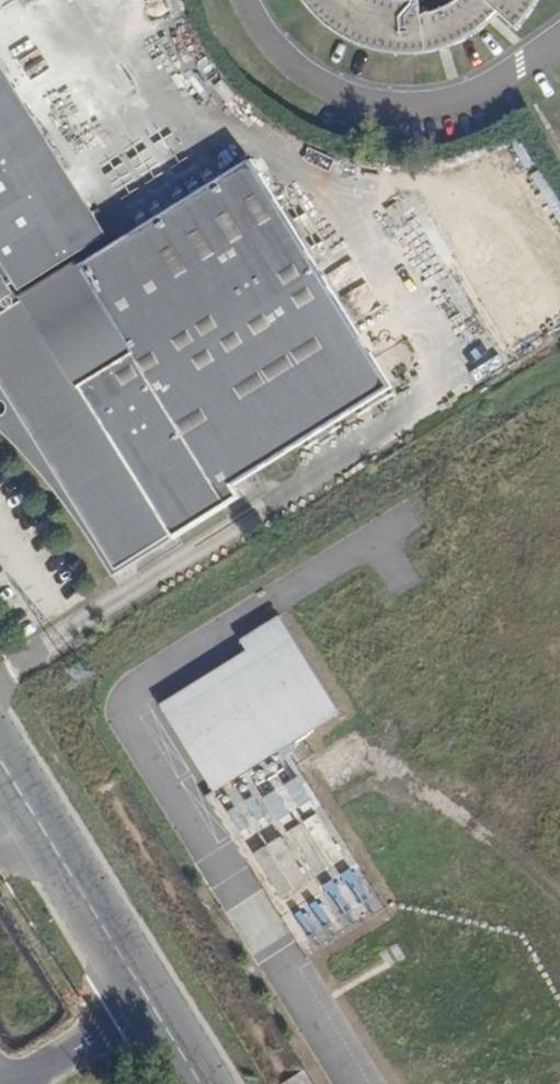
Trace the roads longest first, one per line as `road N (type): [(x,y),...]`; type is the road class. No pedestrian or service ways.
road 1 (unclassified): [(0,761),(201,1083)]

